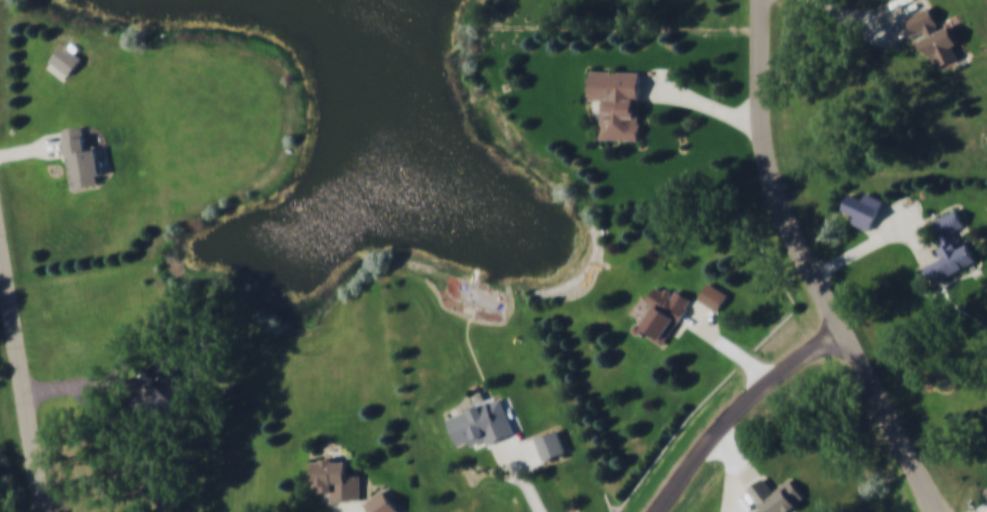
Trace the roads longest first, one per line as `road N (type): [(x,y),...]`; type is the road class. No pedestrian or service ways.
road 1 (residential): [(936,511),(769,170),(763,0)]
road 2 (residential): [(0,234),(46,511)]
road 3 (residential): [(842,325),(742,409),(661,511)]

